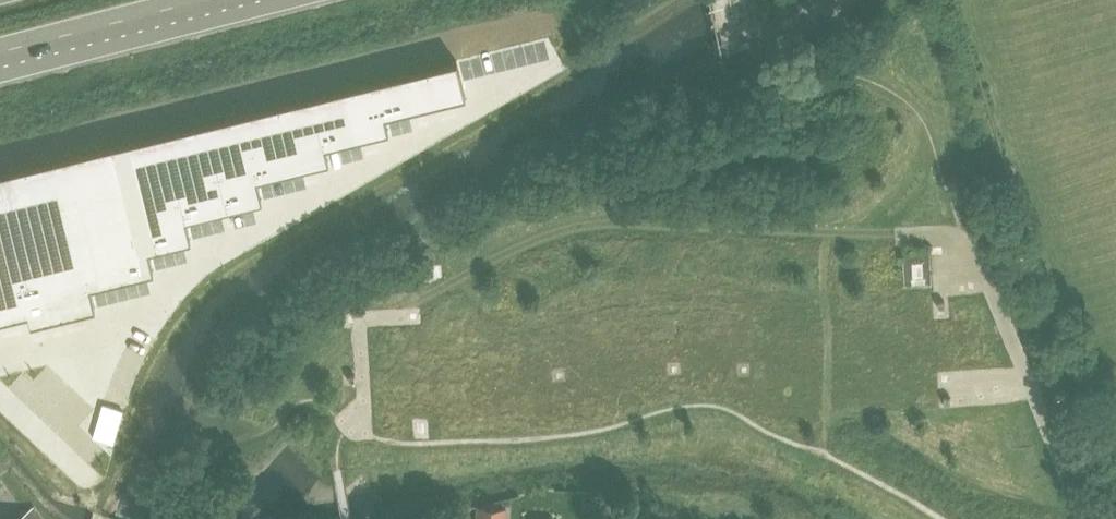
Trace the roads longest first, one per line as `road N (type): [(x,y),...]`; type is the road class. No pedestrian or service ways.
road 1 (trunk): [(0,51),(200,0)]

